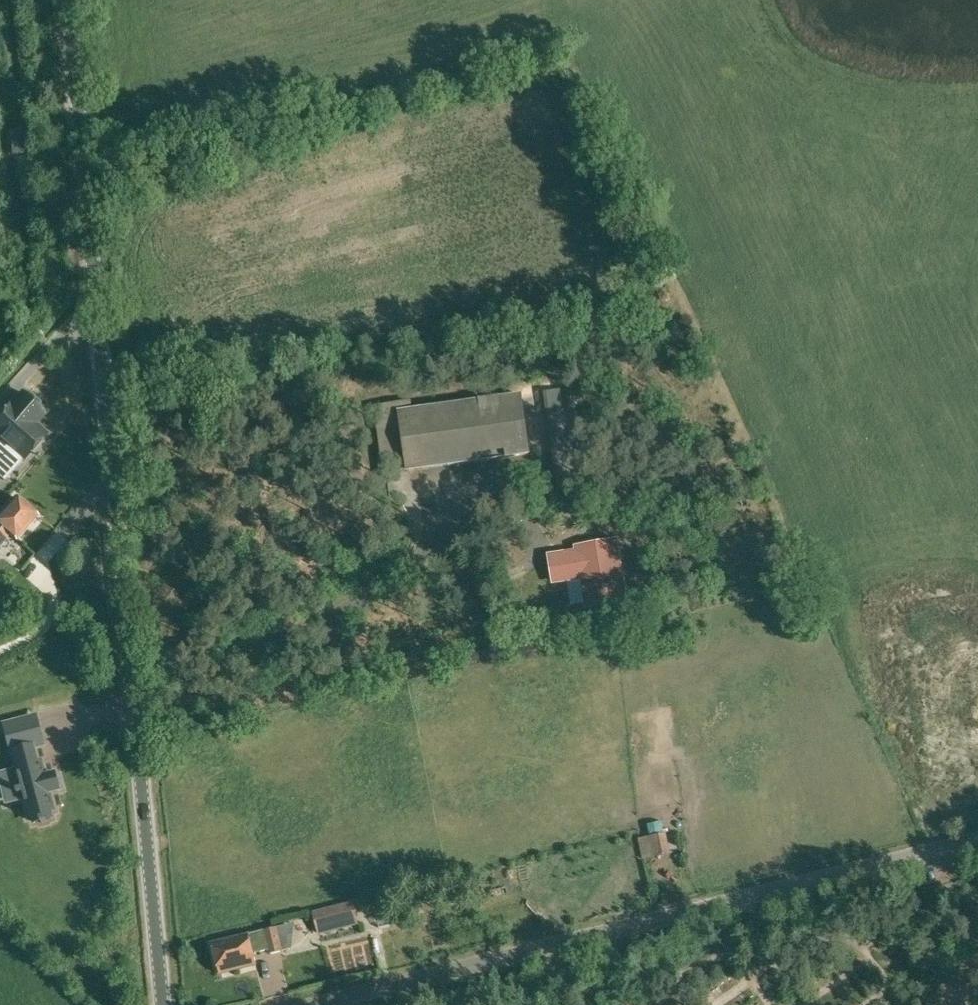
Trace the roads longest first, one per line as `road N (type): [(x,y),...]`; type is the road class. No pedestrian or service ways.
road 1 (unclassified): [(163,1004),(65,0)]
road 2 (unclassified): [(977,841),(317,1004)]

